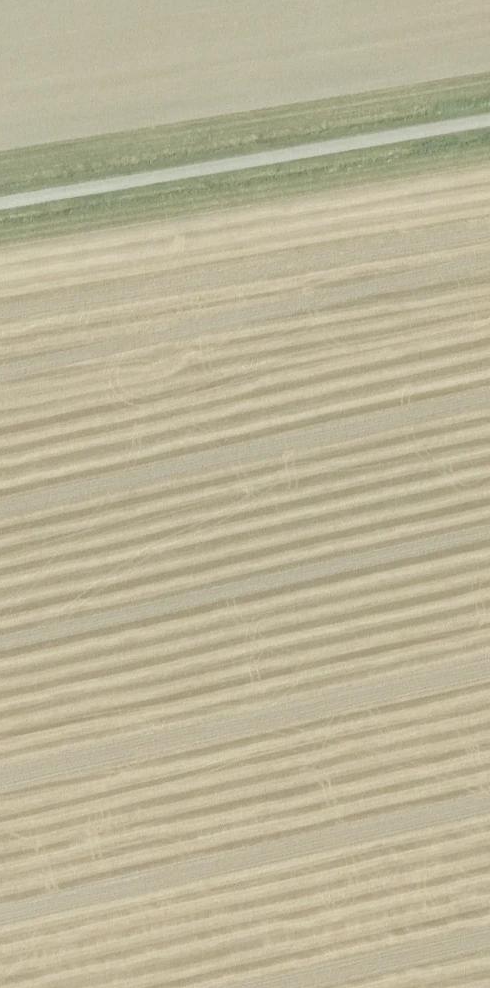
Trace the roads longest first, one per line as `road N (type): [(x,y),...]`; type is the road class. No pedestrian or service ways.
road 1 (unclassified): [(489,122),(0,205)]

